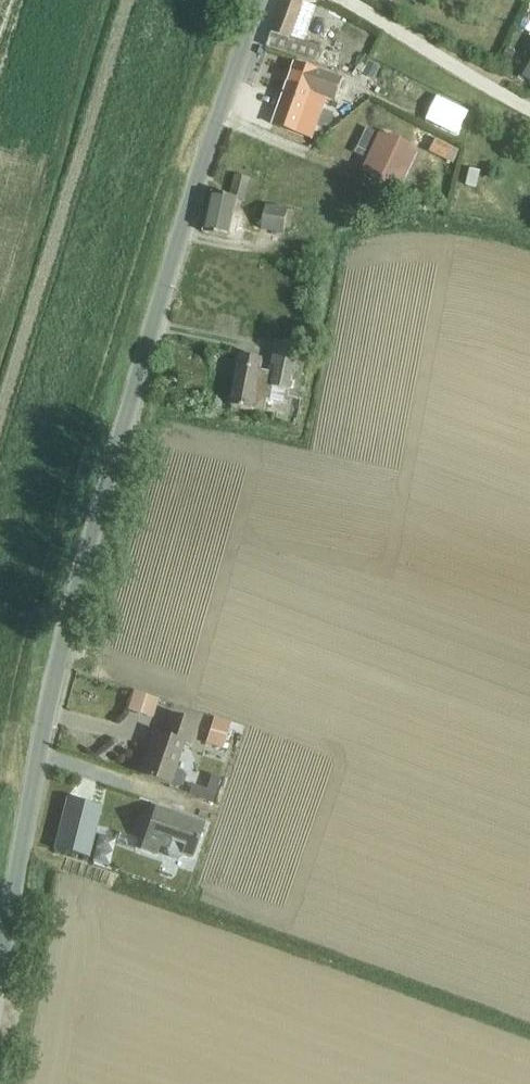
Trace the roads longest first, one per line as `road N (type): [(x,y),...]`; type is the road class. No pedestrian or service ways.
road 1 (tertiary): [(0,966),(36,765),(84,565),(185,218),(260,0)]

